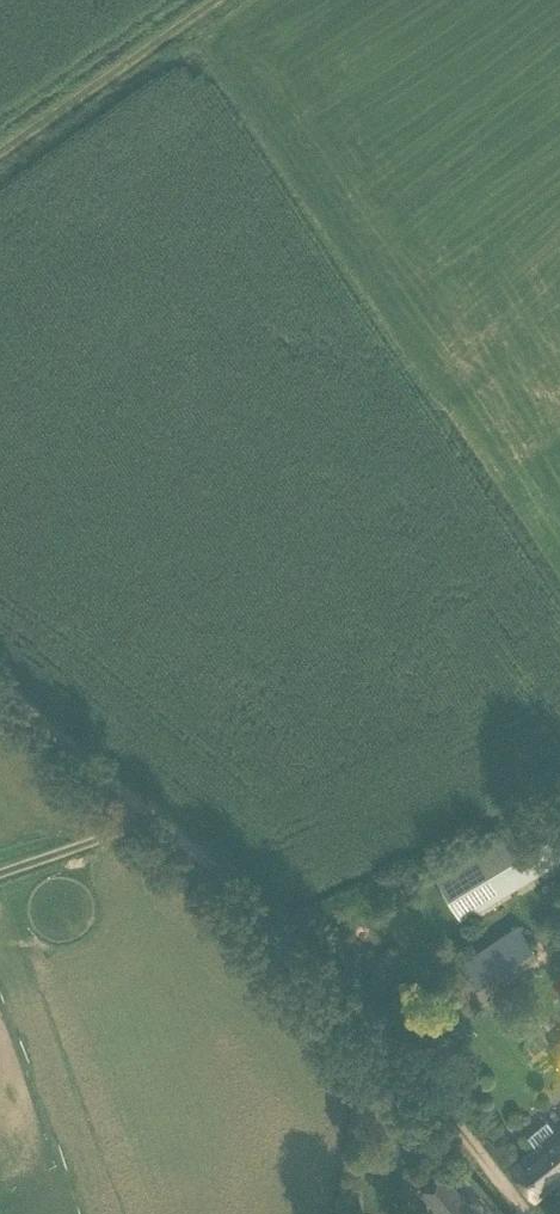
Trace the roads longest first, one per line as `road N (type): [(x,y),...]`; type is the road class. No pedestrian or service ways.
road 1 (track): [(528,1213),(357,994),(244,883),(0,683)]
road 2 (track): [(0,144),(202,0)]

